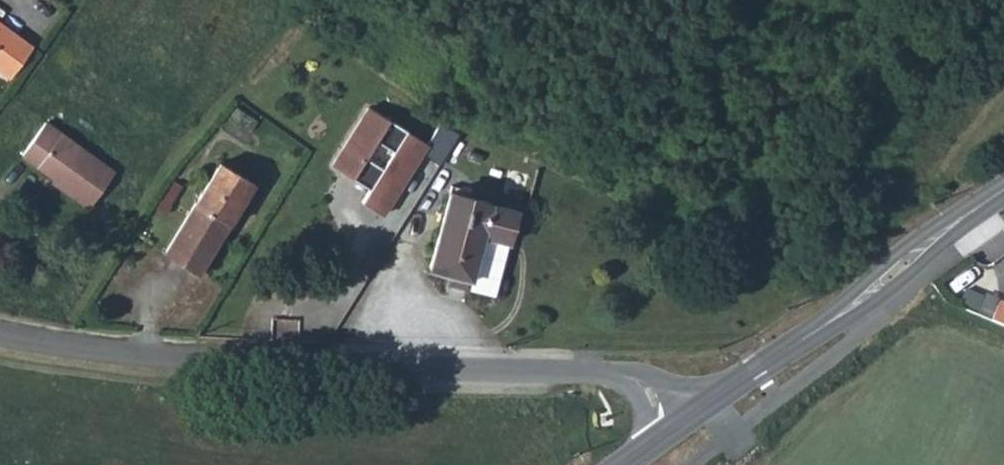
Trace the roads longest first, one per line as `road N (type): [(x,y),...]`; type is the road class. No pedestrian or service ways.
road 1 (unclassified): [(674,428),(642,383),(626,377),(176,357),(0,335)]
road 2 (secondary): [(1003,189),(674,428)]

